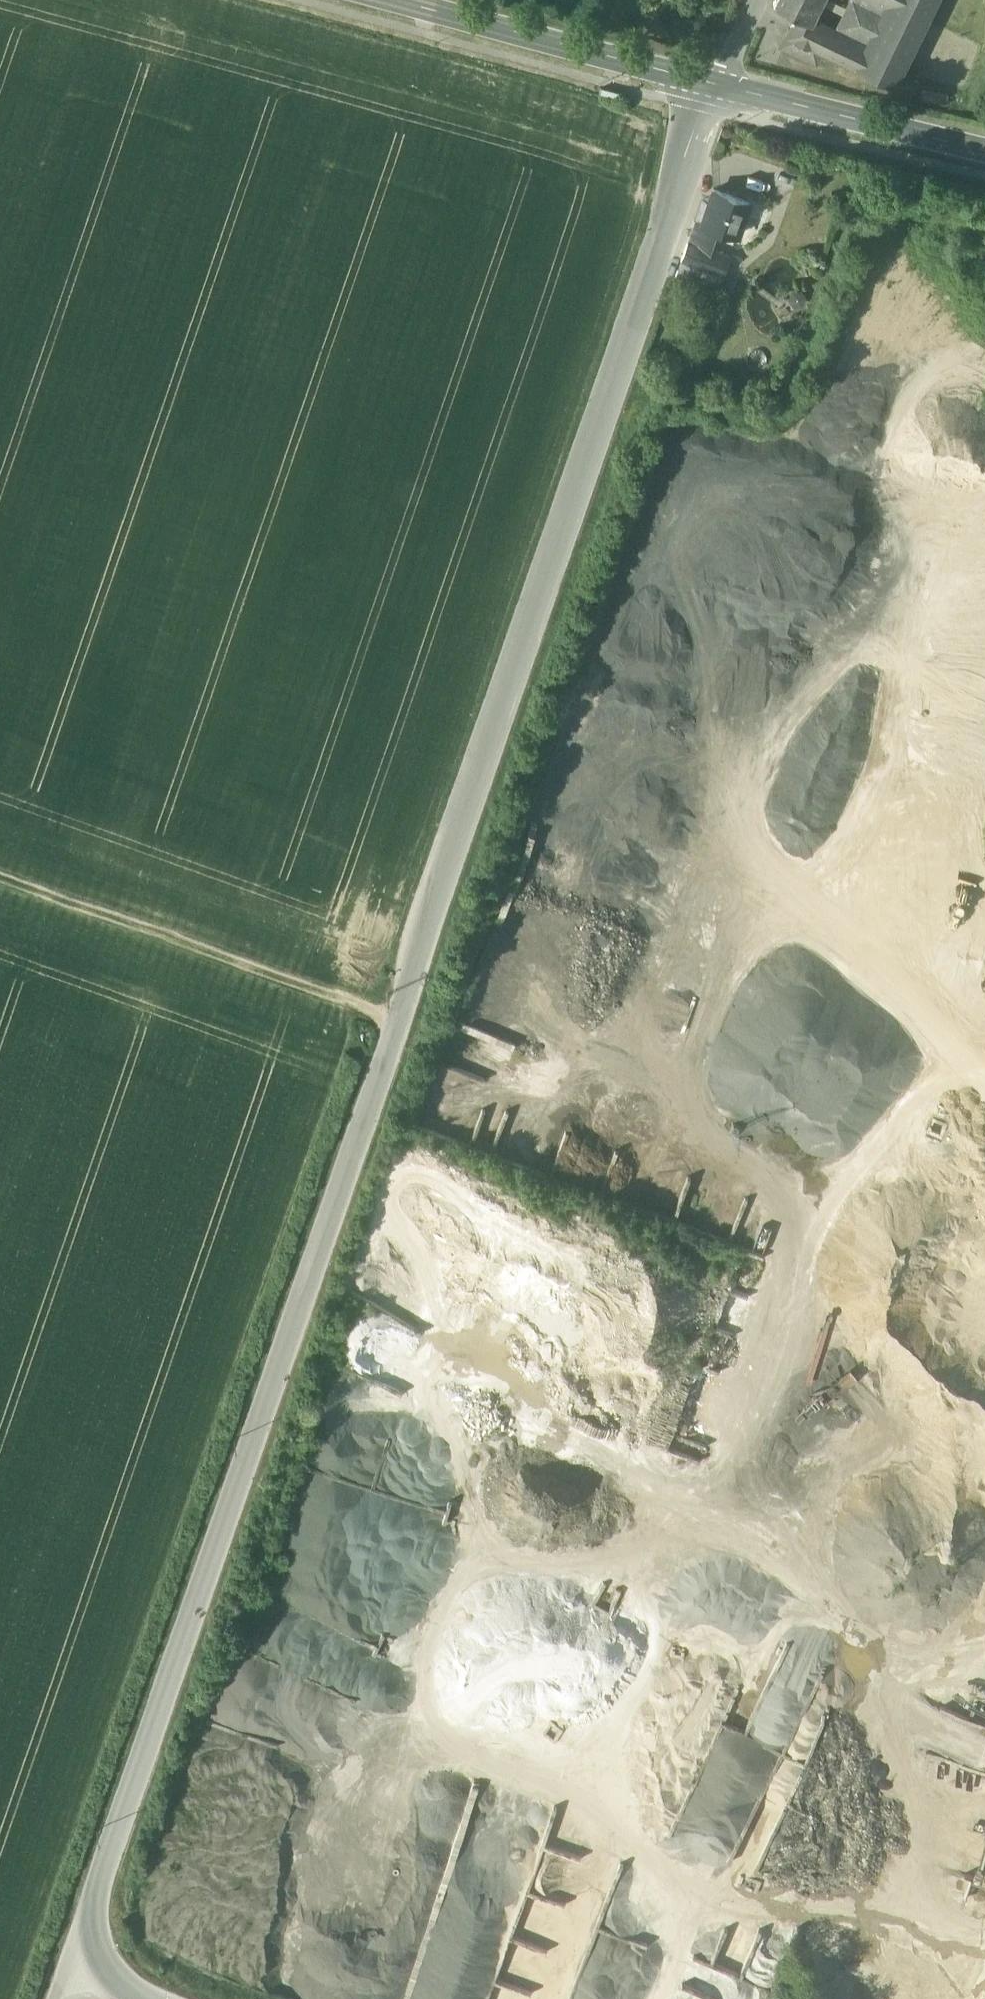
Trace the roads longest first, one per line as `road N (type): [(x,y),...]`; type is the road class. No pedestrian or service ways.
road 1 (track): [(393,1018),(0,876)]
road 2 (secondary): [(394,0),(715,84)]
road 3 (secondary): [(715,84),(984,151)]

